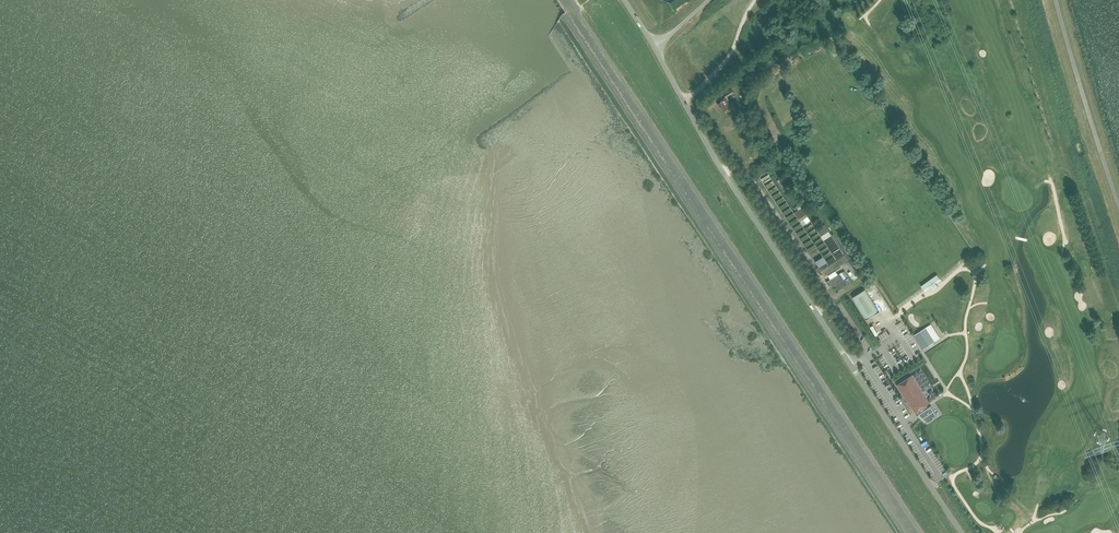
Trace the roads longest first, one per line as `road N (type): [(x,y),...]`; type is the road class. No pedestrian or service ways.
road 1 (unclassified): [(961,532),(724,173),(656,48)]

